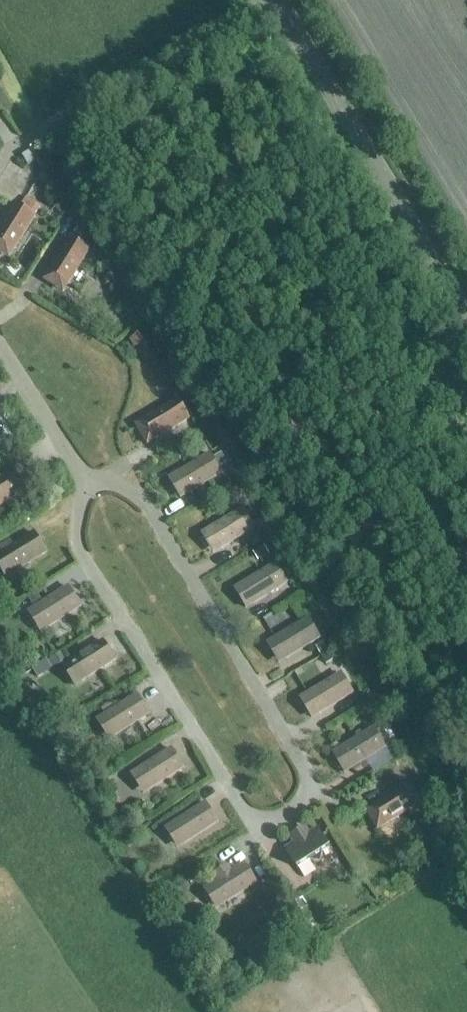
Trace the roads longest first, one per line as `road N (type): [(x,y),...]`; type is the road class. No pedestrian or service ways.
road 1 (unclassified): [(81,474),(117,484),(150,509),(304,765),(307,791),(289,815),(264,819),(242,807),(82,558),(76,537),(84,482)]
road 2 (tertiary): [(466,321),(278,0)]
road 3 (unclassified): [(0,163),(14,146),(265,0)]
road 4 (unclassified): [(81,474),(0,347)]

